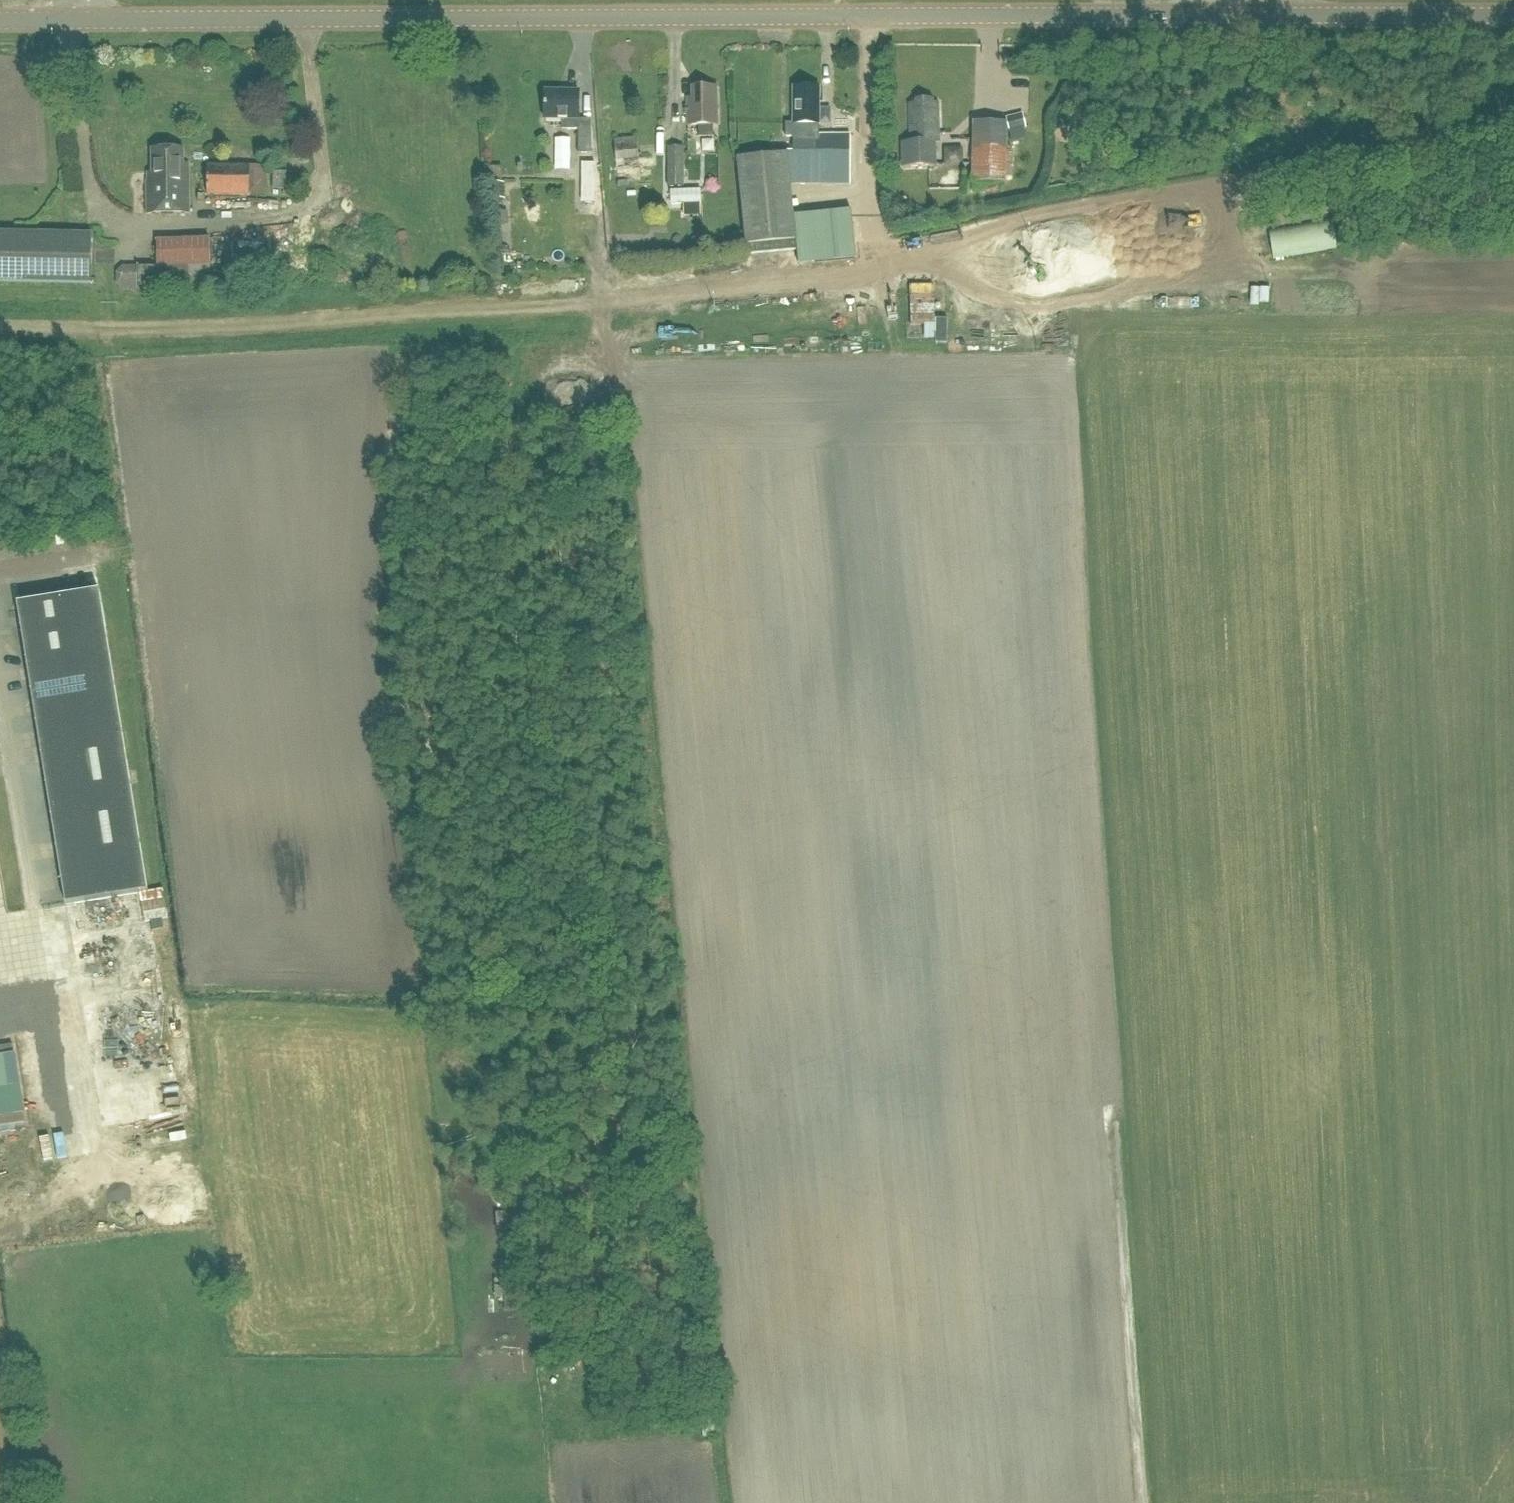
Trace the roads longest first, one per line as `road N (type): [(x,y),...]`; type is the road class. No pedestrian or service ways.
road 1 (track): [(0,328),(177,330),(494,314),(814,280),(1151,190),(1513,111)]
road 2 (unclassified): [(0,21),(1513,15)]

